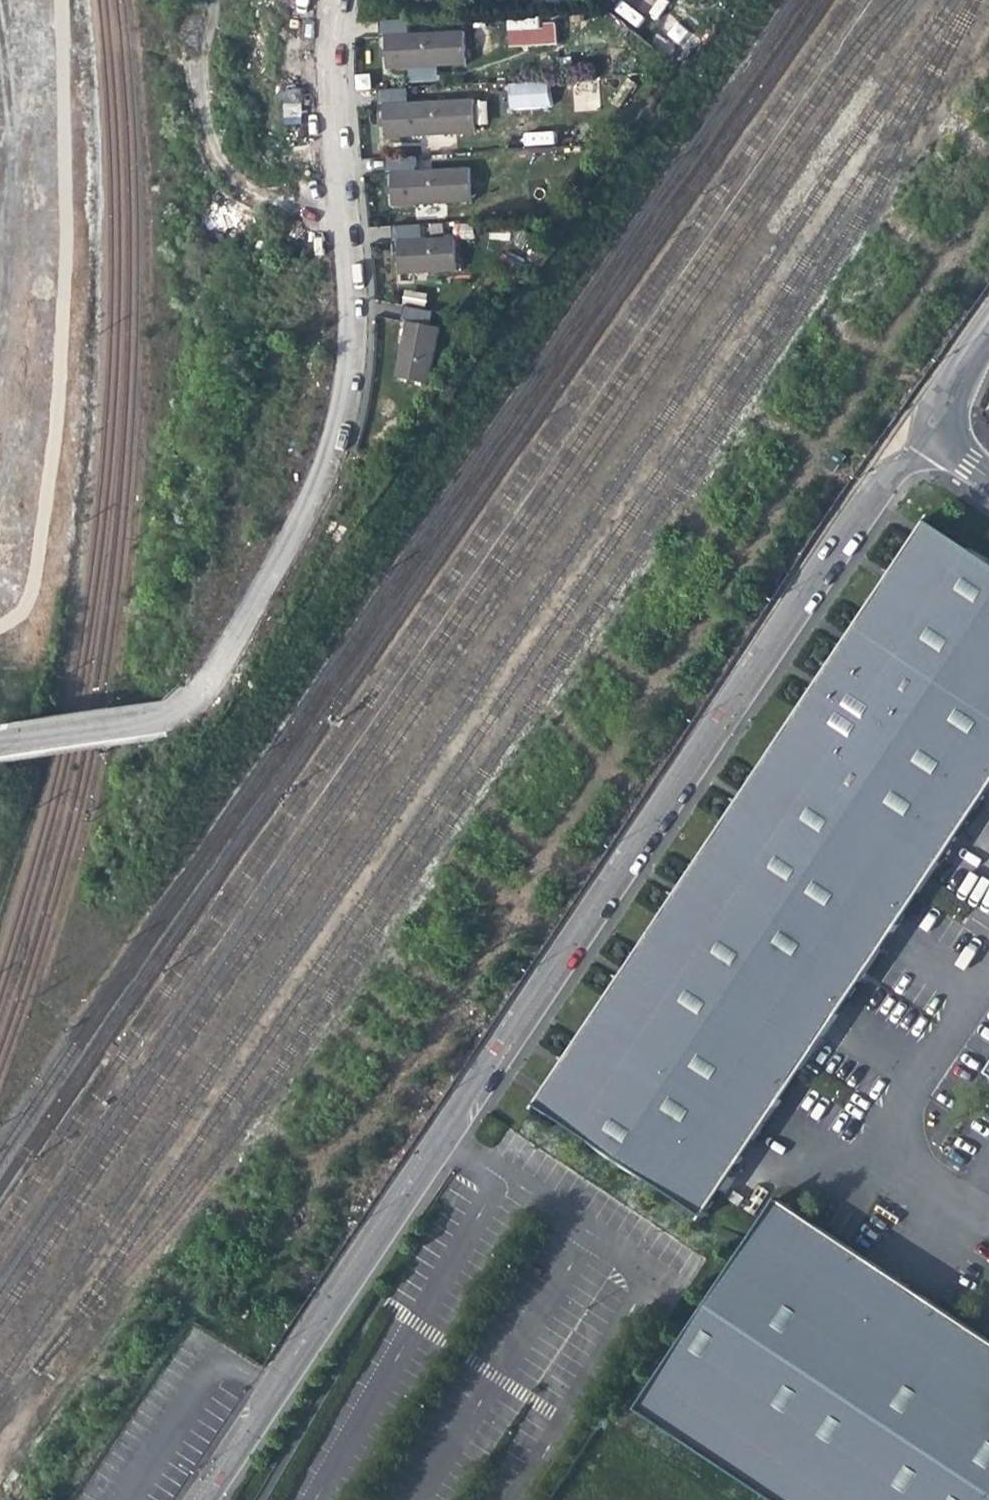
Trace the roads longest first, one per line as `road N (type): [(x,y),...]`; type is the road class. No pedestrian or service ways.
road 1 (residential): [(197,1499),(910,447),(939,423)]
road 2 (residential): [(335,0),(327,59),(350,272),(339,384),(302,515),(234,651),(192,708),(0,744)]

